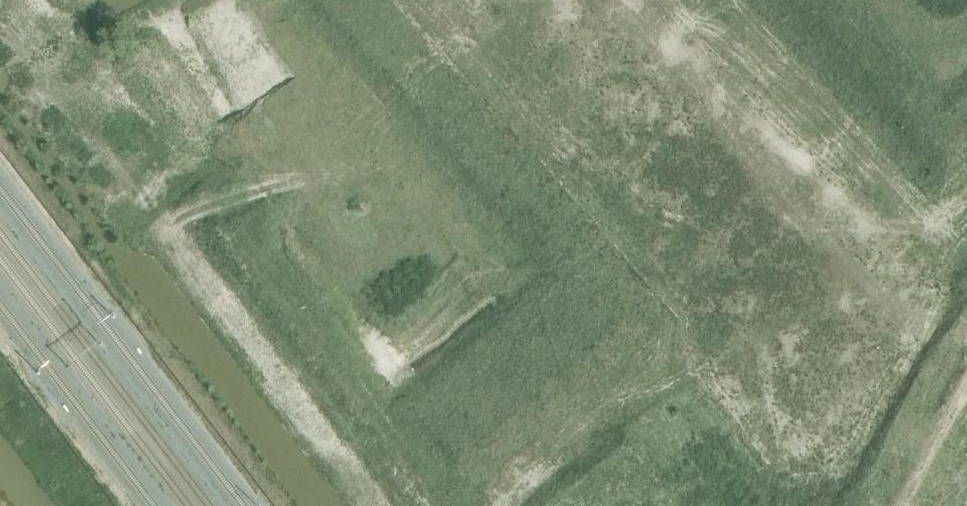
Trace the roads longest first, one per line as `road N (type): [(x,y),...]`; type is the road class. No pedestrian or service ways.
road 1 (residential): [(398,505),(1,0)]
road 2 (residential): [(783,0),(966,216)]

